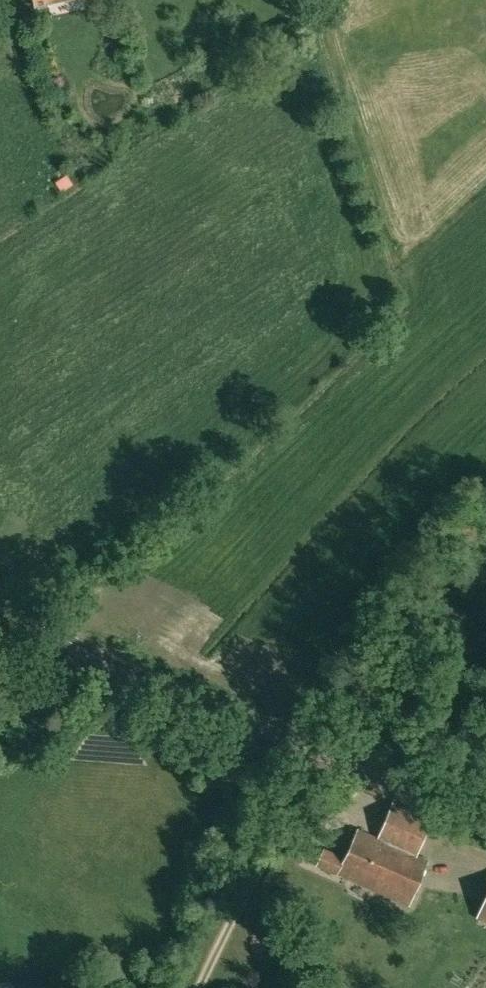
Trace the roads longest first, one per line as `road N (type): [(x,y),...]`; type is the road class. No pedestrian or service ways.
road 1 (unclassified): [(485,825),(191,708),(0,605)]

